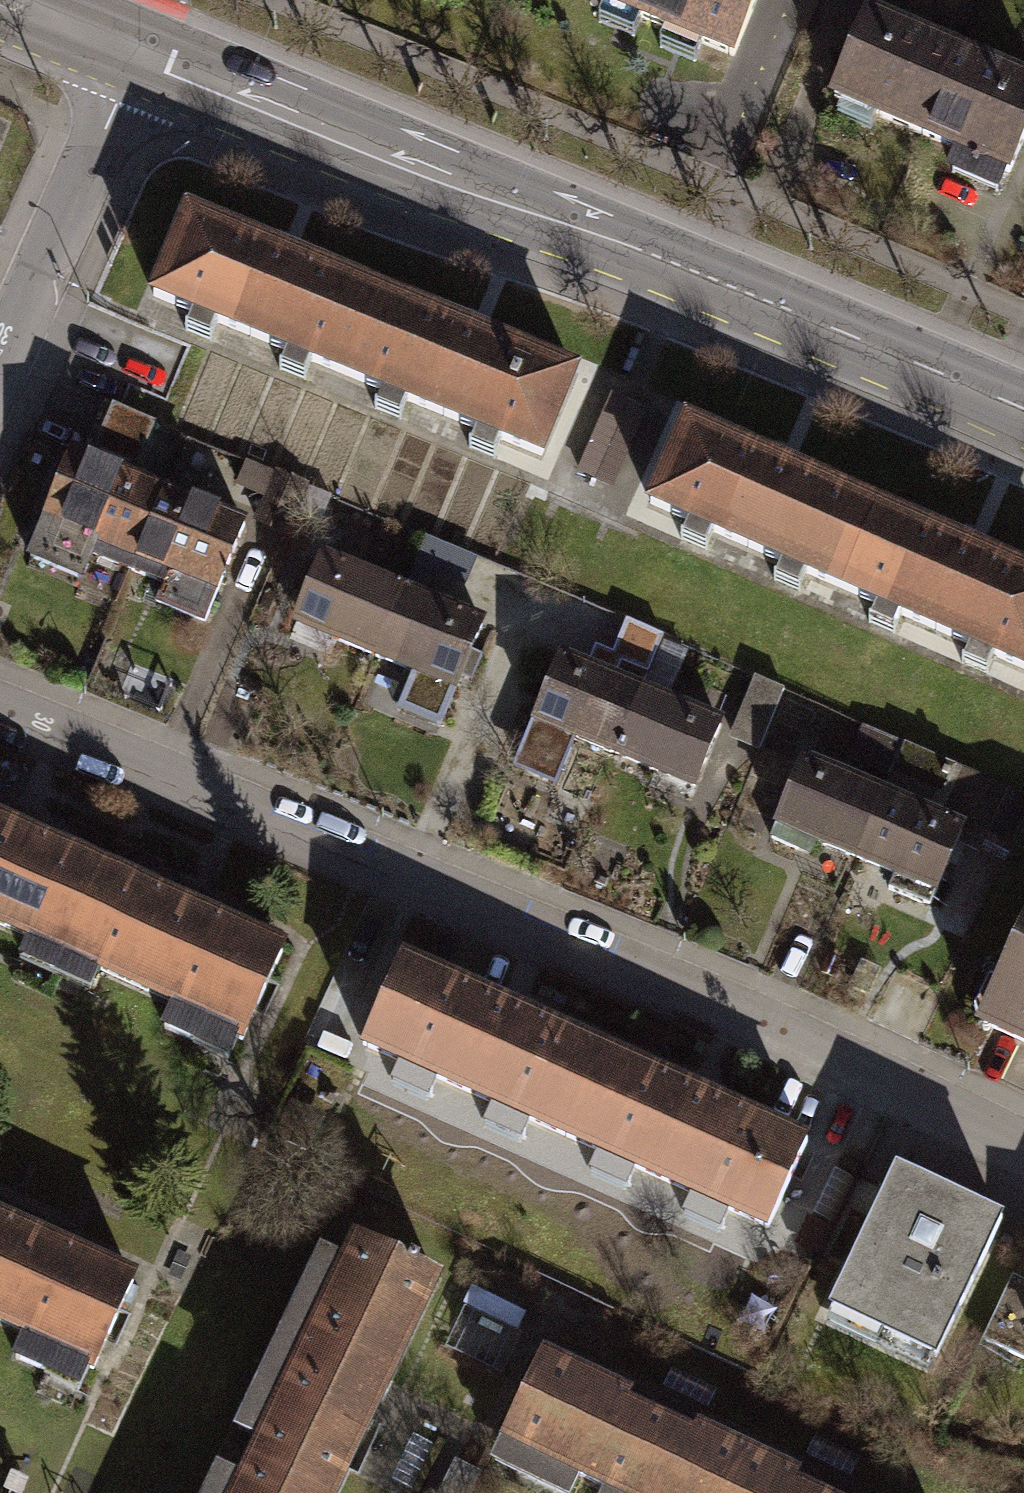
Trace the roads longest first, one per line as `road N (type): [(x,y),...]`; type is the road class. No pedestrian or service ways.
road 1 (residential): [(0,709),(658,971),(1023,1148)]
road 2 (primary): [(132,50),(1023,415)]
road 3 (residential): [(0,365),(106,136),(132,50)]
road 4 (primary): [(10,0),(132,50)]

